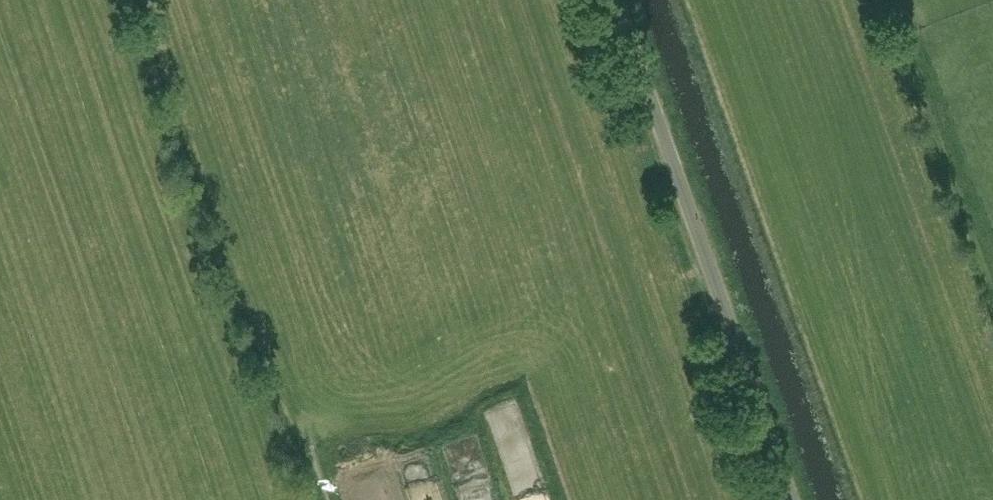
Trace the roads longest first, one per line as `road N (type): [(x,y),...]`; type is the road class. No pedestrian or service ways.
road 1 (unclassified): [(792,499),(617,0)]

